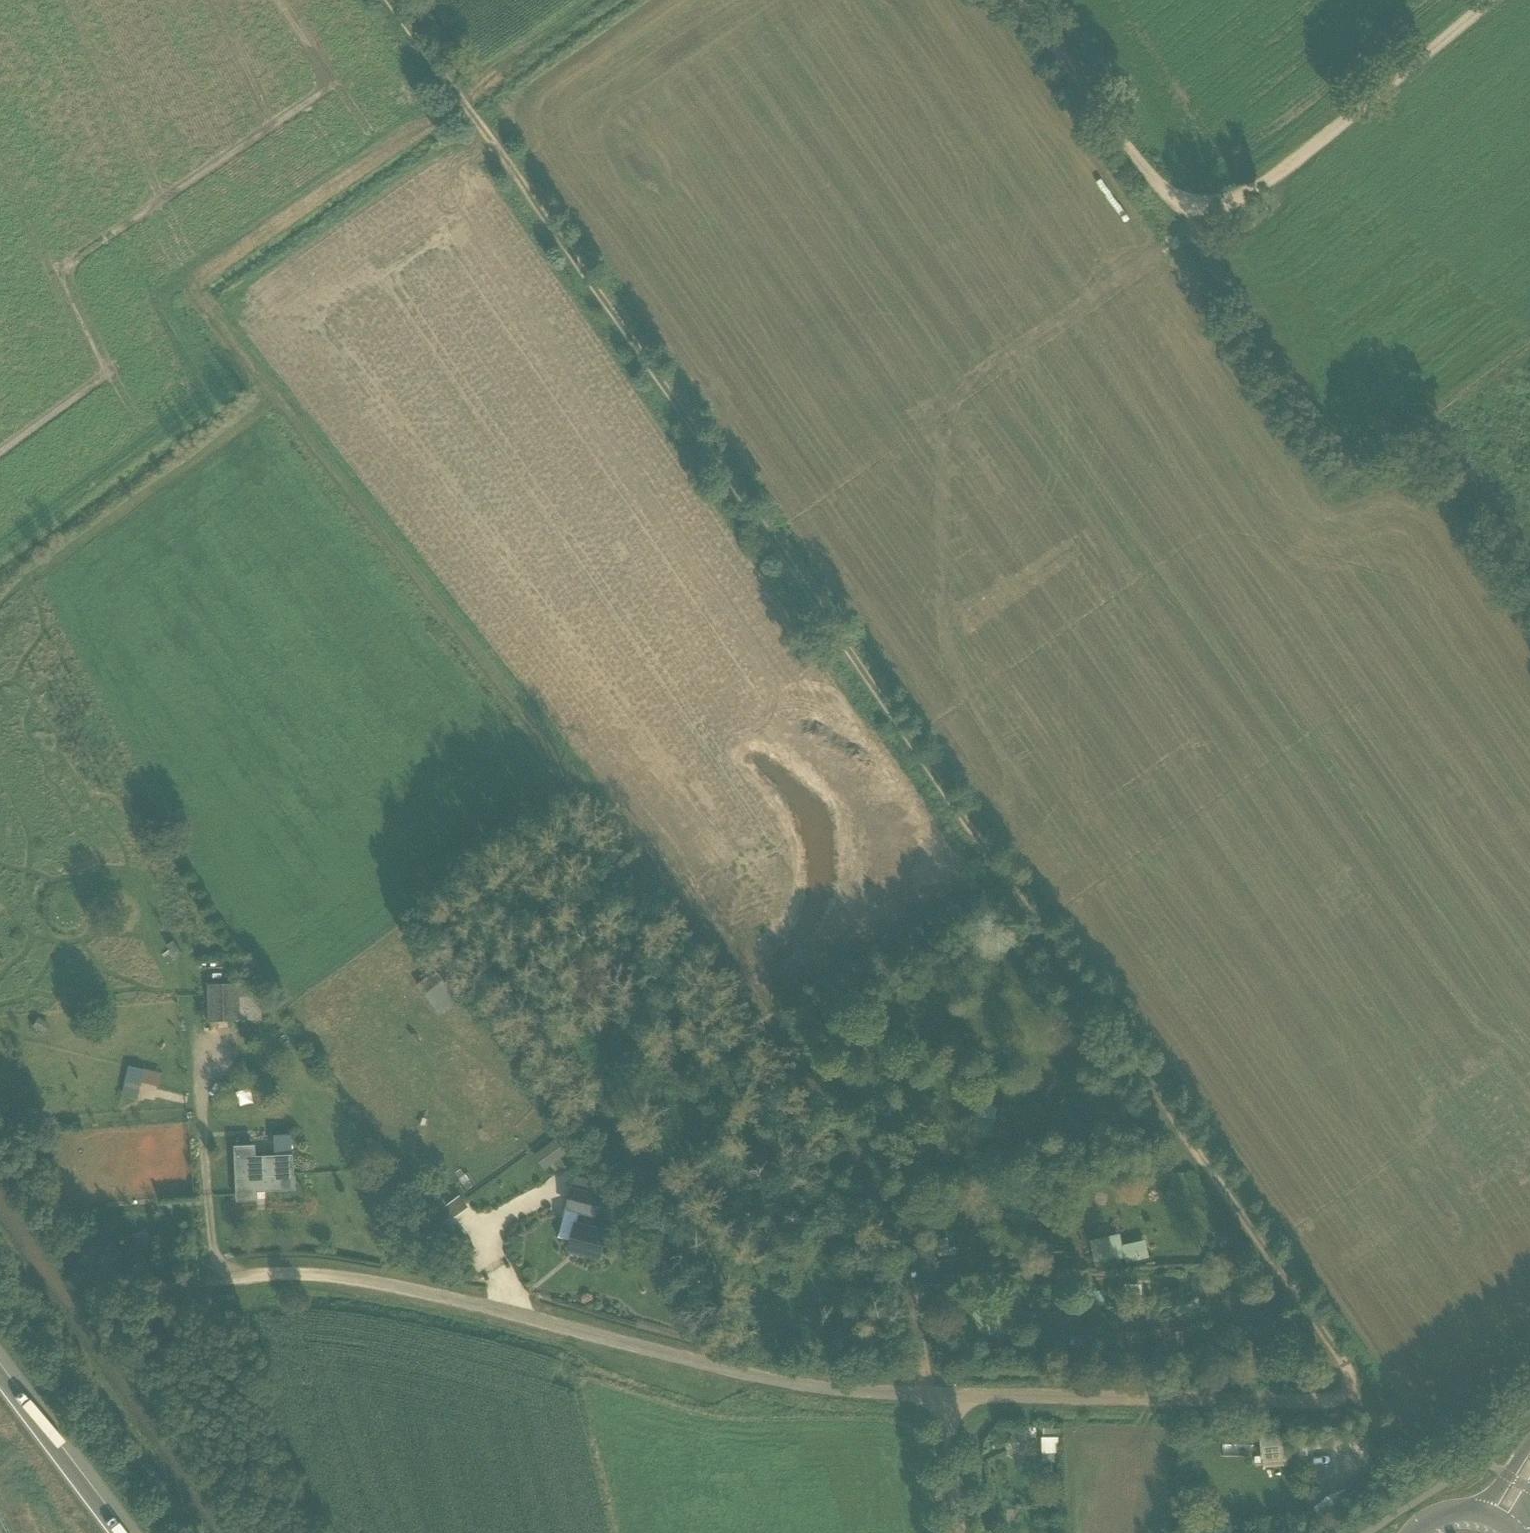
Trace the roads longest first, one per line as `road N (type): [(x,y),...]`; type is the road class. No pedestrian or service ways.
road 1 (track): [(469,99),(807,577),(1361,1398)]
road 2 (track): [(931,1396),(892,1218),(863,1154),(558,743),(194,284)]
road 3 (unclassified): [(943,1396),(756,1376),(383,1276),(252,1273),(210,1282)]
road 4 (track): [(1489,0),(1320,141),(1238,200),(1201,209),(1158,190),(1026,0)]
road 5 (unclassified): [(943,1396),(1361,1398)]
road 6 (motorway): [(118,1532),(0,1376)]
road 7 (track): [(593,0),(478,79),(469,99)]
road 8 (unclassified): [(962,1532),(943,1396)]
road 9 (track): [(469,99),(399,0)]

